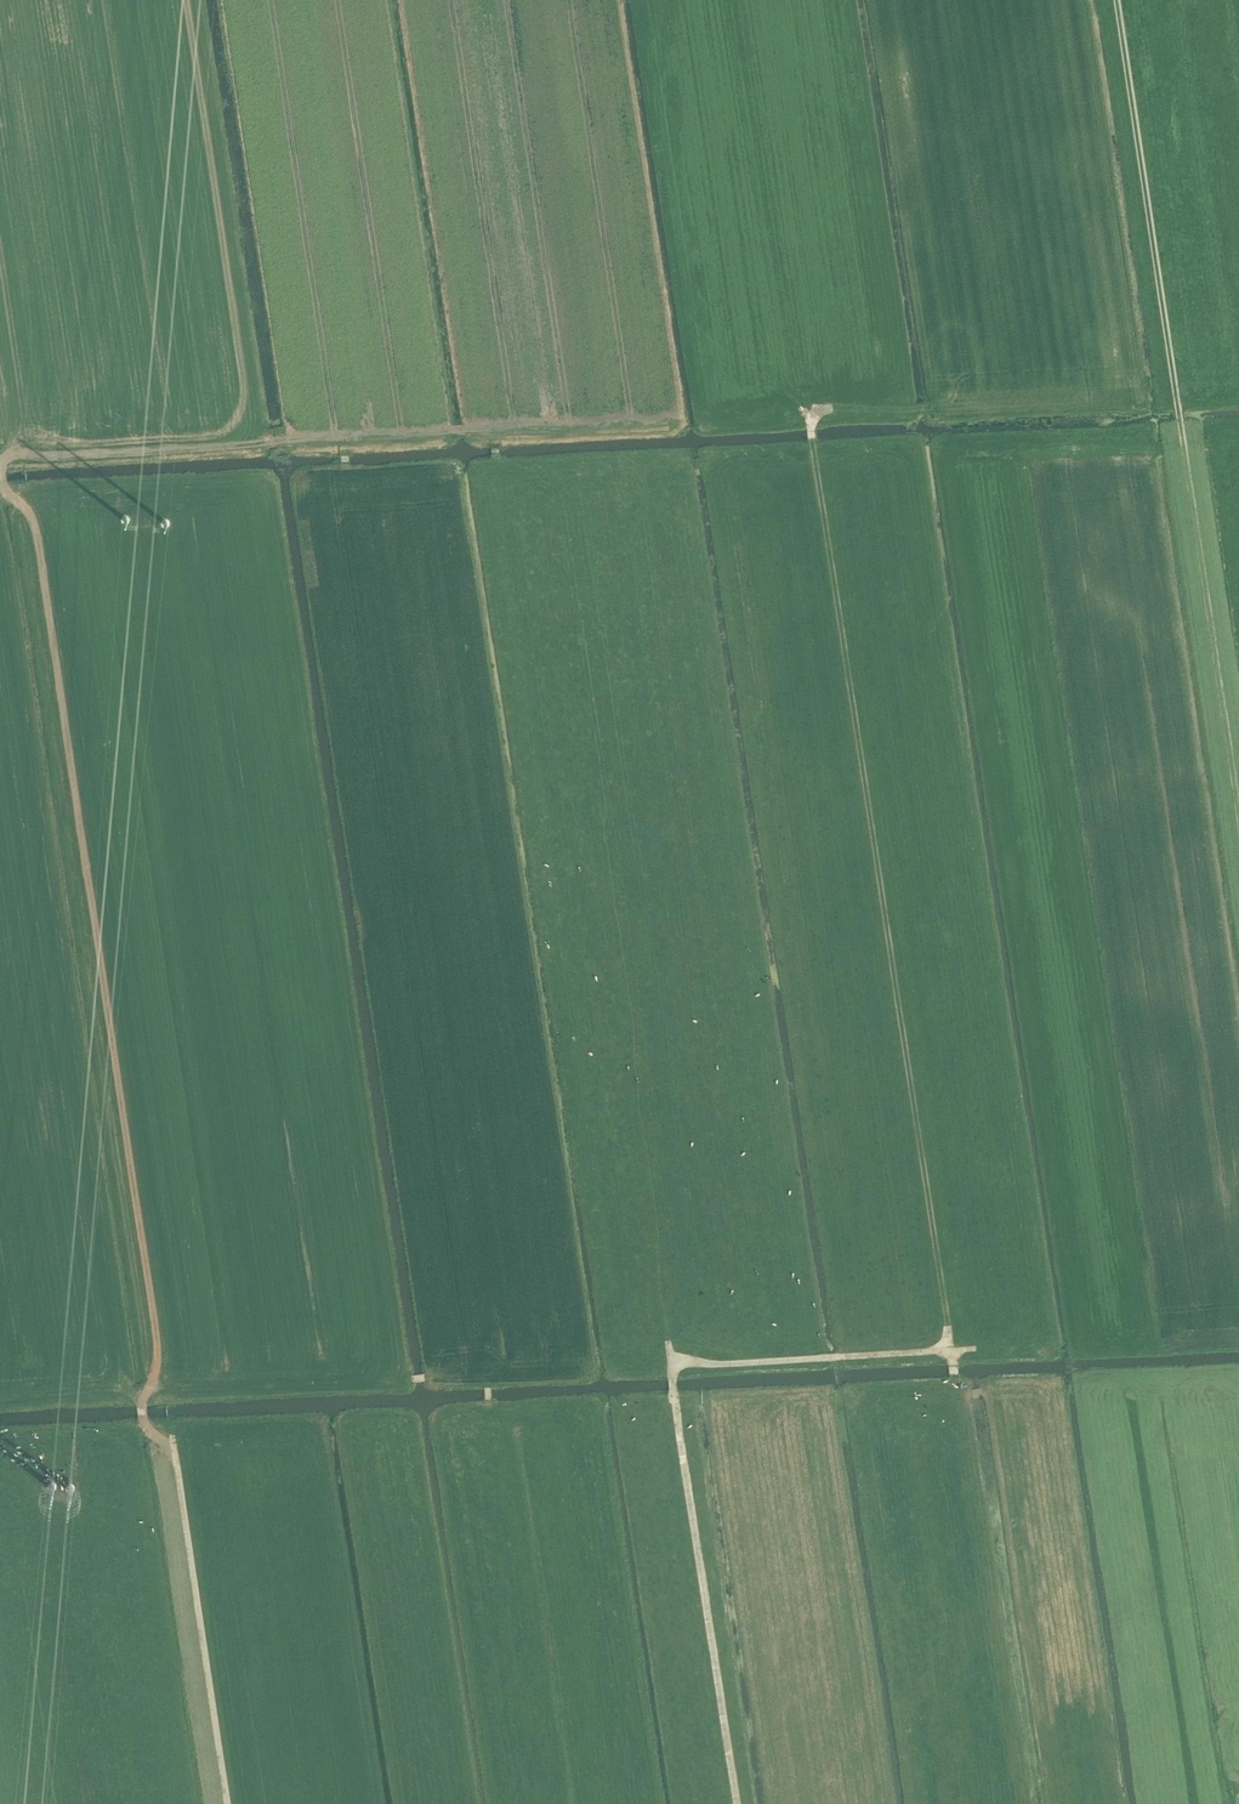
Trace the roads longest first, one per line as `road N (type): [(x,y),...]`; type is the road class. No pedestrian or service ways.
road 1 (track): [(737,1803),(672,1366),(951,1351),(846,697),(812,423),(818,411),(912,409)]
road 2 (track): [(161,1374),(43,579),(21,503)]
road 3 (track): [(229,1803),(174,1456)]

